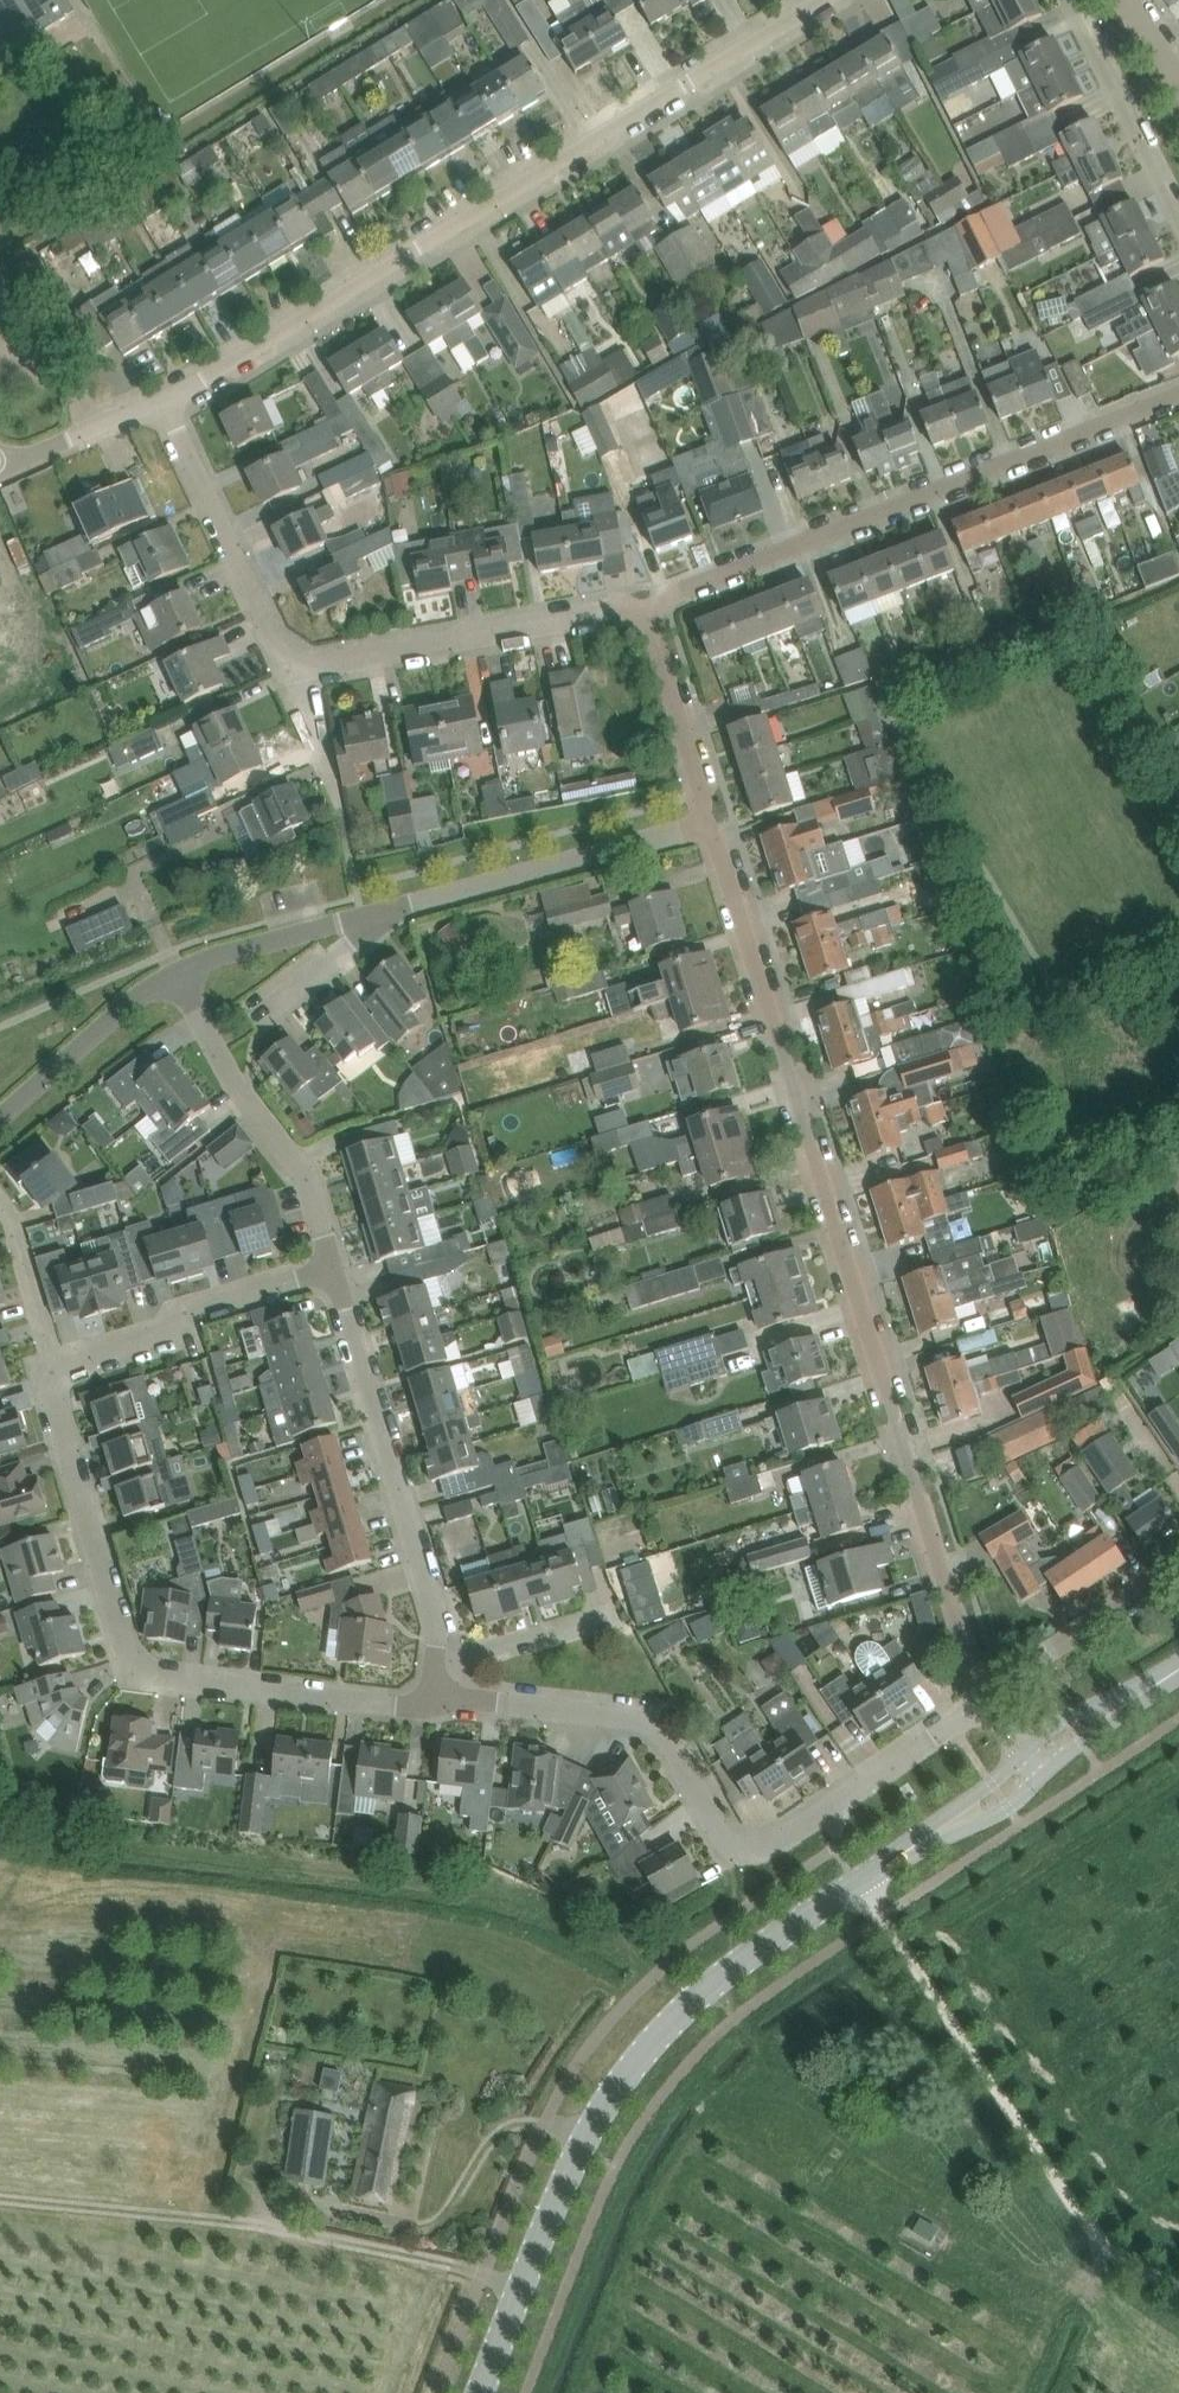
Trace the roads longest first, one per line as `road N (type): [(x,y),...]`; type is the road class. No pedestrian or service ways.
road 1 (residential): [(989,1697),(950,1601),(709,825)]
road 2 (residential): [(164,399),(820,0)]
road 3 (secondary): [(483,2392),(579,2153),(619,2081),(670,2019),(927,1836)]
road 4 (residential): [(989,1697),(828,1813),(748,1854),(735,1854),(673,1749),(640,1717),(437,1697)]
road 5 (residential): [(437,1697),(399,1708),(147,1670),(120,1638),(48,1392),(55,1372)]
road 6 (residential): [(649,604),(1178,401)]
road 7 (track): [(860,1882),(1094,2247),(1178,2291)]
road 8 (track): [(0,2205),(268,2235),(485,2276)]
road 9 (residential): [(437,1664),(435,1618),(331,1267)]
road 10 (residential): [(282,668),(649,604)]
road 11 (residential): [(709,825),(373,914)]
road 12 (residential): [(331,1267),(297,1163),(172,974)]
road 13 (residential): [(55,1372),(170,1332),(189,1309),(331,1267)]
road 14 (residential): [(282,668),(164,399)]
road 15 (residential): [(1178,221),(1066,0)]
road 16 (residential): [(709,825),(649,604)]
road 17 (residential): [(0,1120),(172,974)]
road 18 (residential): [(373,914),(172,974)]
road 19 (residential): [(437,1664),(621,1617)]
road 20 (residential): [(2,470),(164,399)]
road 21 (residential): [(1032,1666),(1178,1574)]
road 22 (residential): [(55,1372),(10,1220)]
road 23 (residential): [(258,1007),(373,914)]
road 24 (secondary): [(927,1836),(987,1817),(1051,1765)]
road 25 (secondary): [(1028,1744),(993,1785),(927,1836)]
road 26 (secondary): [(1151,1687),(1066,1718),(1028,1744)]
road 27 (secondary): [(1051,1765),(1151,1687)]

